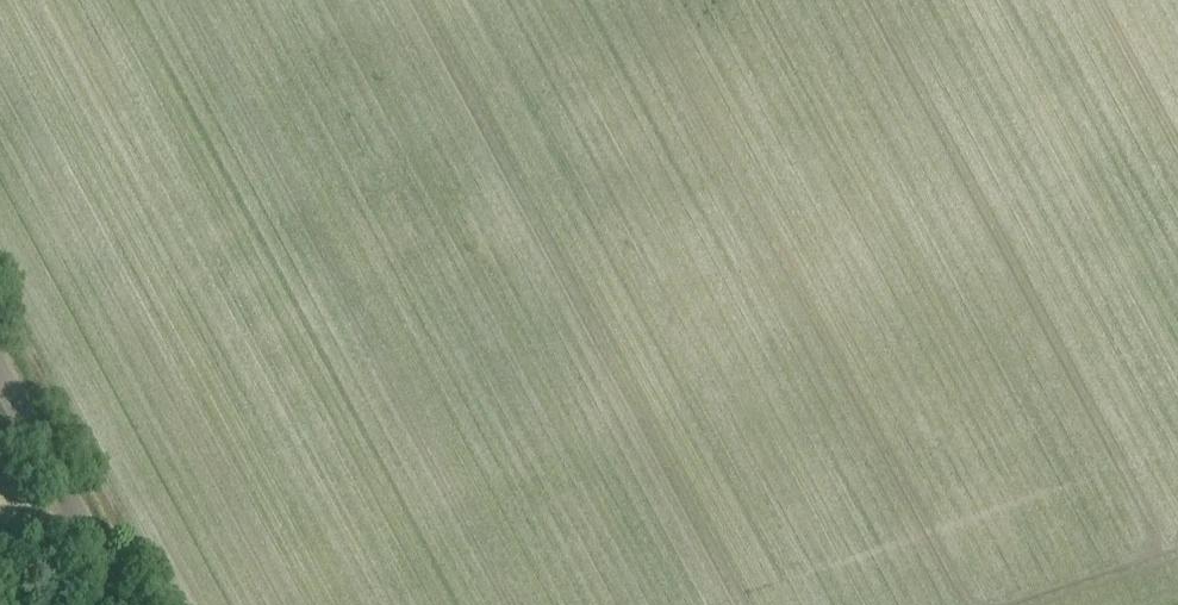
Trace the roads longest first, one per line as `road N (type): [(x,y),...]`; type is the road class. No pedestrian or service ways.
road 1 (tertiary): [(119,604),(0,385)]

